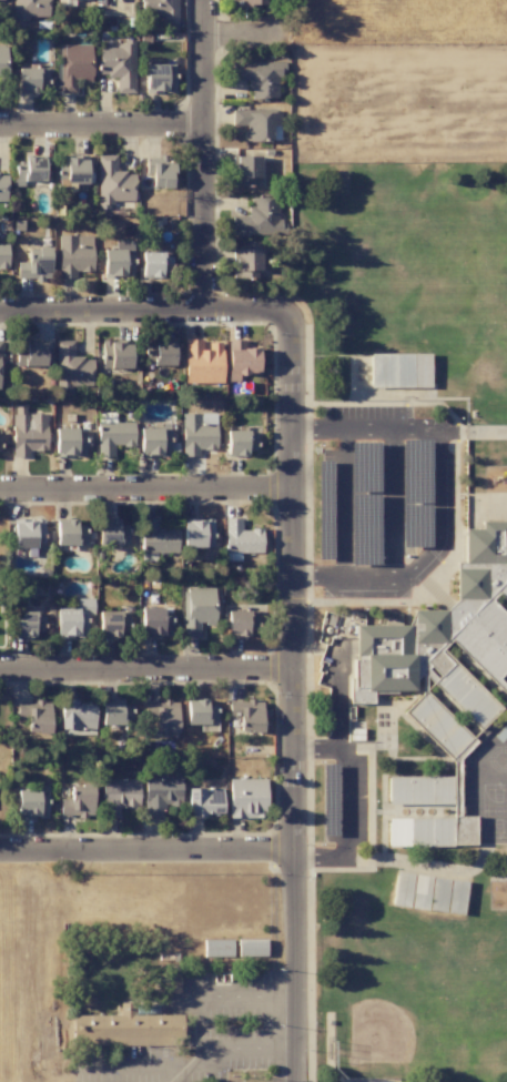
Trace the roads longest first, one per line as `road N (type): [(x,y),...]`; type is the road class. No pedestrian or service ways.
road 1 (residential): [(298,1081),(293,314)]
road 2 (residential): [(201,0),(205,312)]
road 3 (residential): [(297,853),(0,853)]
road 4 (residential): [(295,496),(0,492)]
road 5 (residential): [(0,671),(294,669)]
road 6 (residential): [(0,312),(293,314)]
road 7 (residential): [(0,126),(203,127)]

